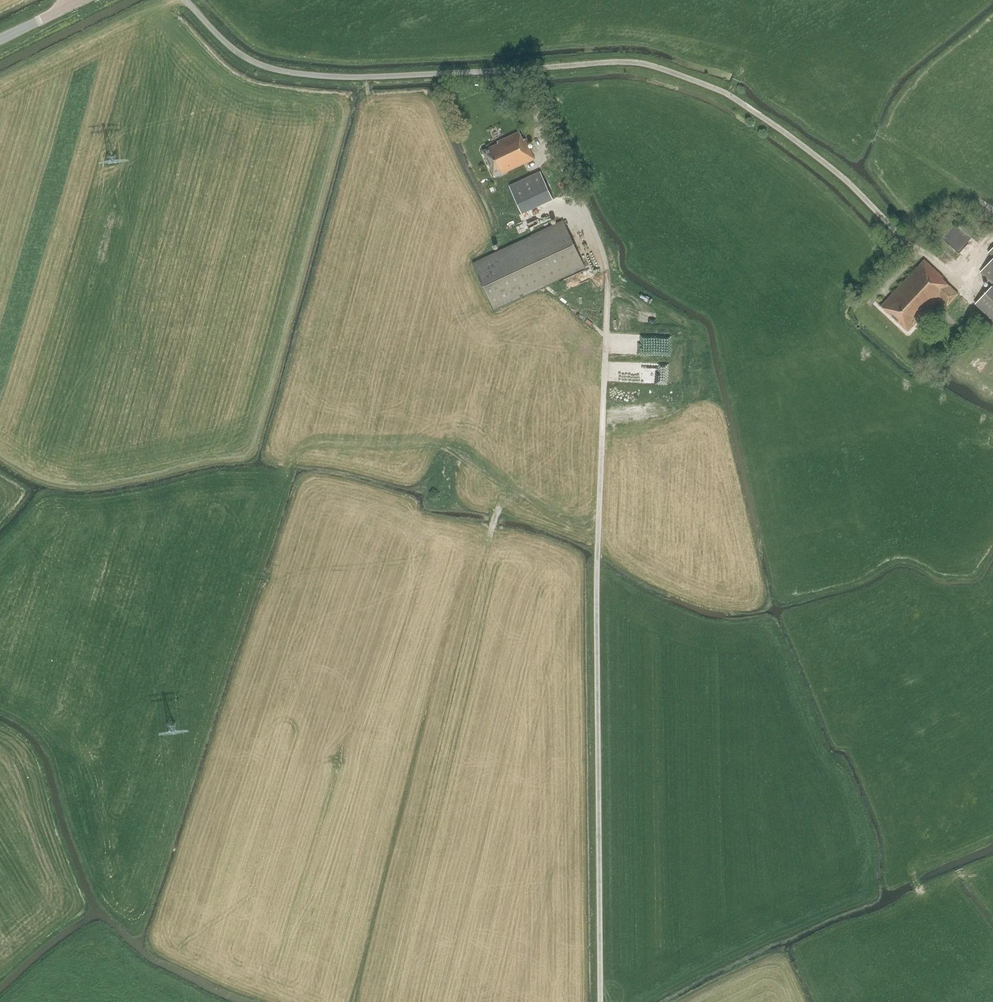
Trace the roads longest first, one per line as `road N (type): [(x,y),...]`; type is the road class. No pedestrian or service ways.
road 1 (track): [(605,266),(601,1001)]
road 2 (track): [(600,506),(572,524),(528,498),(503,498),(491,531)]

